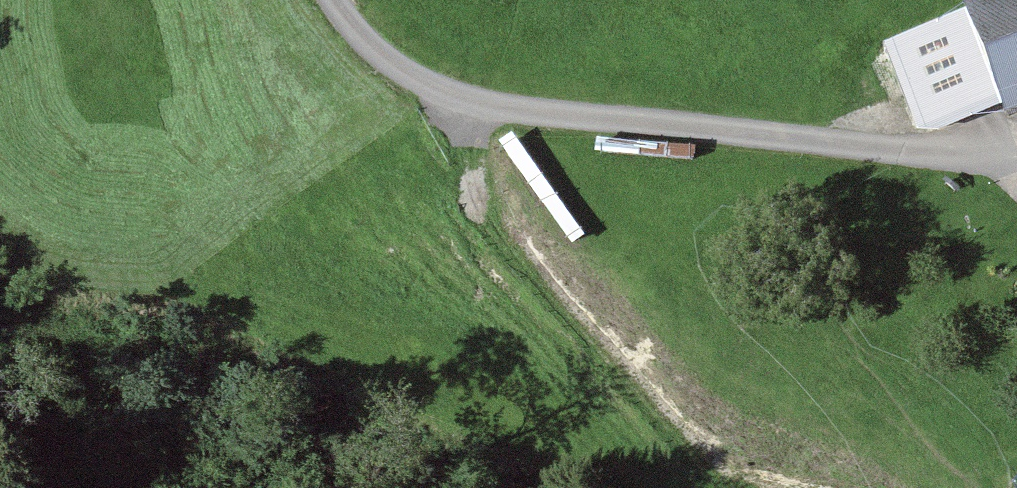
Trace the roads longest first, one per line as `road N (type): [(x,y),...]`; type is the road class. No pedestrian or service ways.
road 1 (unclassified): [(338,0),(394,70),(463,99),(934,152),(1016,142)]
road 2 (track): [(463,99),(480,167),(518,245),(740,487)]

